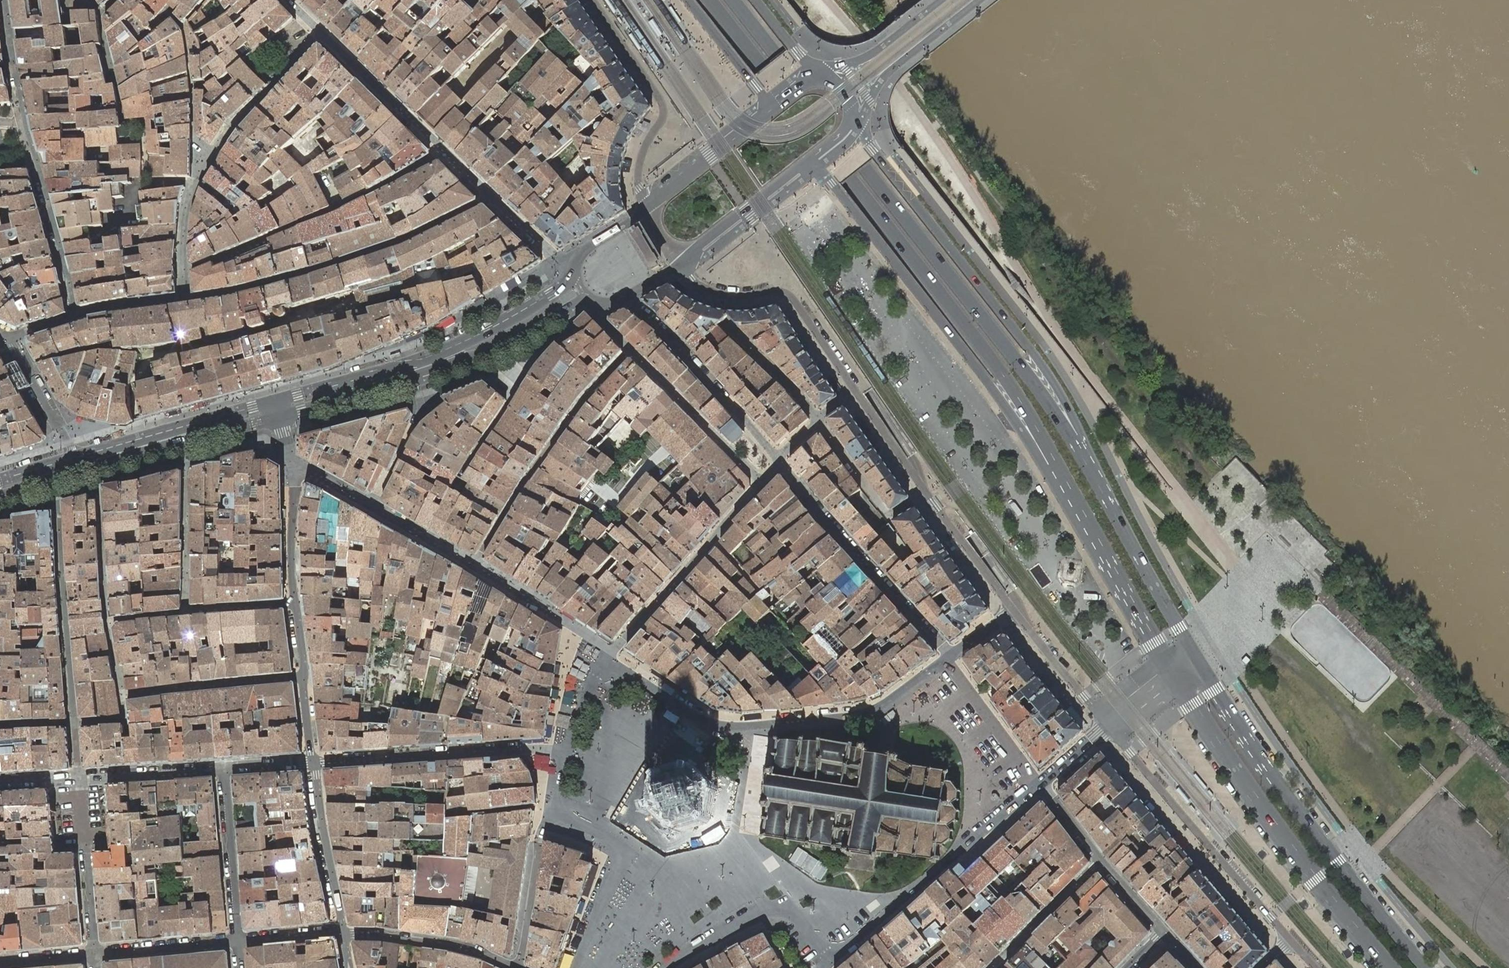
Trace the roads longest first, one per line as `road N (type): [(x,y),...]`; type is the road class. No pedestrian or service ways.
road 1 (secondary): [(712,0),(1003,374),(1070,494)]
road 2 (secondary): [(1096,479),(1018,363),(736,0)]
road 3 (secondary): [(1096,479),(1066,402),(859,123)]
road 4 (secondary): [(807,167),(827,176),(1070,494)]
road 5 (secondary): [(1426,967),(1281,787),(1197,657)]
road 6 (residential): [(950,655),(863,715),(752,728),(708,724),(609,658)]
road 7 (secondary): [(1173,673),(1281,833),(1392,967)]
road 8 (secondary): [(572,269),(560,289),(464,341),(275,401)]
road 9 (residential): [(76,316),(23,121),(5,0)]
road 10 (residential): [(185,298),(264,284),(406,240),(488,194)]
road 11 (residential): [(185,298),(182,254),(195,183),(233,128),(321,32)]
road 12 (residential): [(1291,940),(1109,726)]
road 13 (residential): [(609,658),(601,645),(374,507)]
road 14 (residential): [(832,960),(1040,784)]
road 15 (residential): [(950,655),(780,460)]
road 16 (residential): [(314,762),(531,747),(566,754)]
road 17 (residential): [(591,302),(762,484)]
road 18 (residential): [(53,482),(75,723)]
road 19 (residential): [(595,0),(663,103),(635,163),(646,206)]
road 20 (residential): [(321,32),(488,194)]
road 21 (residential): [(762,484),(609,658)]
road 22 (residential): [(121,696),(94,469)]
road 23 (residential): [(780,460),(629,295)]
road 24 (secondary): [(275,401),(72,459)]
road 25 (secondary): [(1070,494),(1173,673)]
road 26 (secondary): [(1197,657),(1096,479)]
road 27 (residential): [(667,967),(771,908),(796,915),(832,960)]
road 28 (residential): [(295,475),(304,677)]
road 29 (secondary): [(411,379),(591,302)]
road 30 (residential): [(560,813),(606,839),(619,857),(577,967)]
road 31 (residential): [(304,677),(121,696)]
road 32 (residential): [(519,967),(458,945),(342,931)]
road 33 (residential): [(723,300),(783,297),(853,393)]
road 34 (residential): [(94,953),(79,778)]
road 35 (residential): [(225,768),(239,940)]
road 36 (residential): [(314,762),(342,931)]
road 37 (residential): [(187,612),(183,443)]
road 38 (residential): [(817,418),(891,516),(927,492)]
road 39 (residential): [(519,967),(537,839),(560,813)]
road 40 (secondary): [(681,265),(807,167)]
road 41 (residential): [(1040,784),(950,666),(950,655)]
road 42 (residential): [(723,300),(720,318),(817,418)]
road 43 (residential): [(1101,858),(990,967)]
road 44 (residential): [(1109,726),(1013,610)]
road 45 (secondary): [(761,113),(646,206)]
road 46 (residential): [(79,778),(225,768)]
road 47 (residential): [(927,492),(1013,610)]
road 48 (residential): [(239,940),(94,953)]
road 49 (residential): [(374,507),(419,416),(411,379)]
road 50 (secondary): [(690,0),(763,95),(761,113)]
road 51 (secondary): [(279,416),(411,379)]
road 52 (residential): [(72,459),(8,339)]
road 53 (residential): [(853,393),(927,492)]

